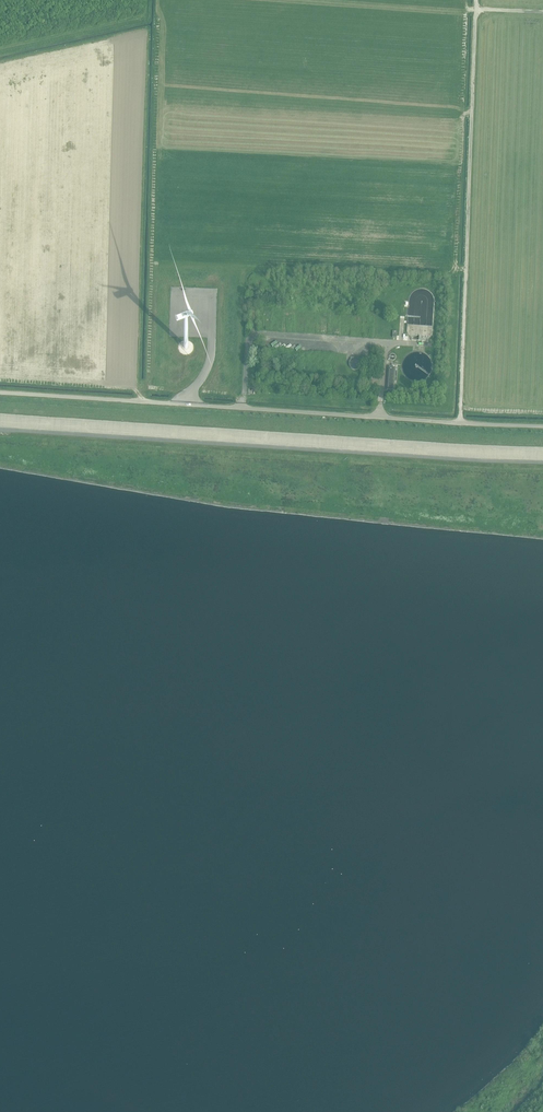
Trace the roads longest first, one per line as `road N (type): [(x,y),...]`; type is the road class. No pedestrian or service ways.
road 1 (unclassified): [(0,429),(542,462)]
road 2 (unclassified): [(461,422),(0,392)]
road 3 (unclassified): [(461,422),(476,0)]
road 4 (track): [(147,0),(147,18),(0,51)]

